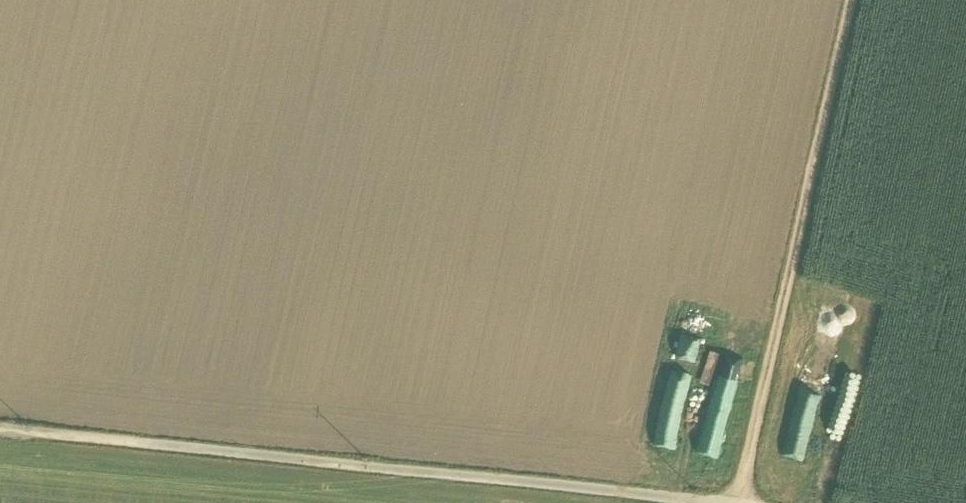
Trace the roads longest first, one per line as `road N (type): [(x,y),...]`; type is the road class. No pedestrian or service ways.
road 1 (track): [(738,502),(0,430)]
road 2 (track): [(849,0),(737,502)]

